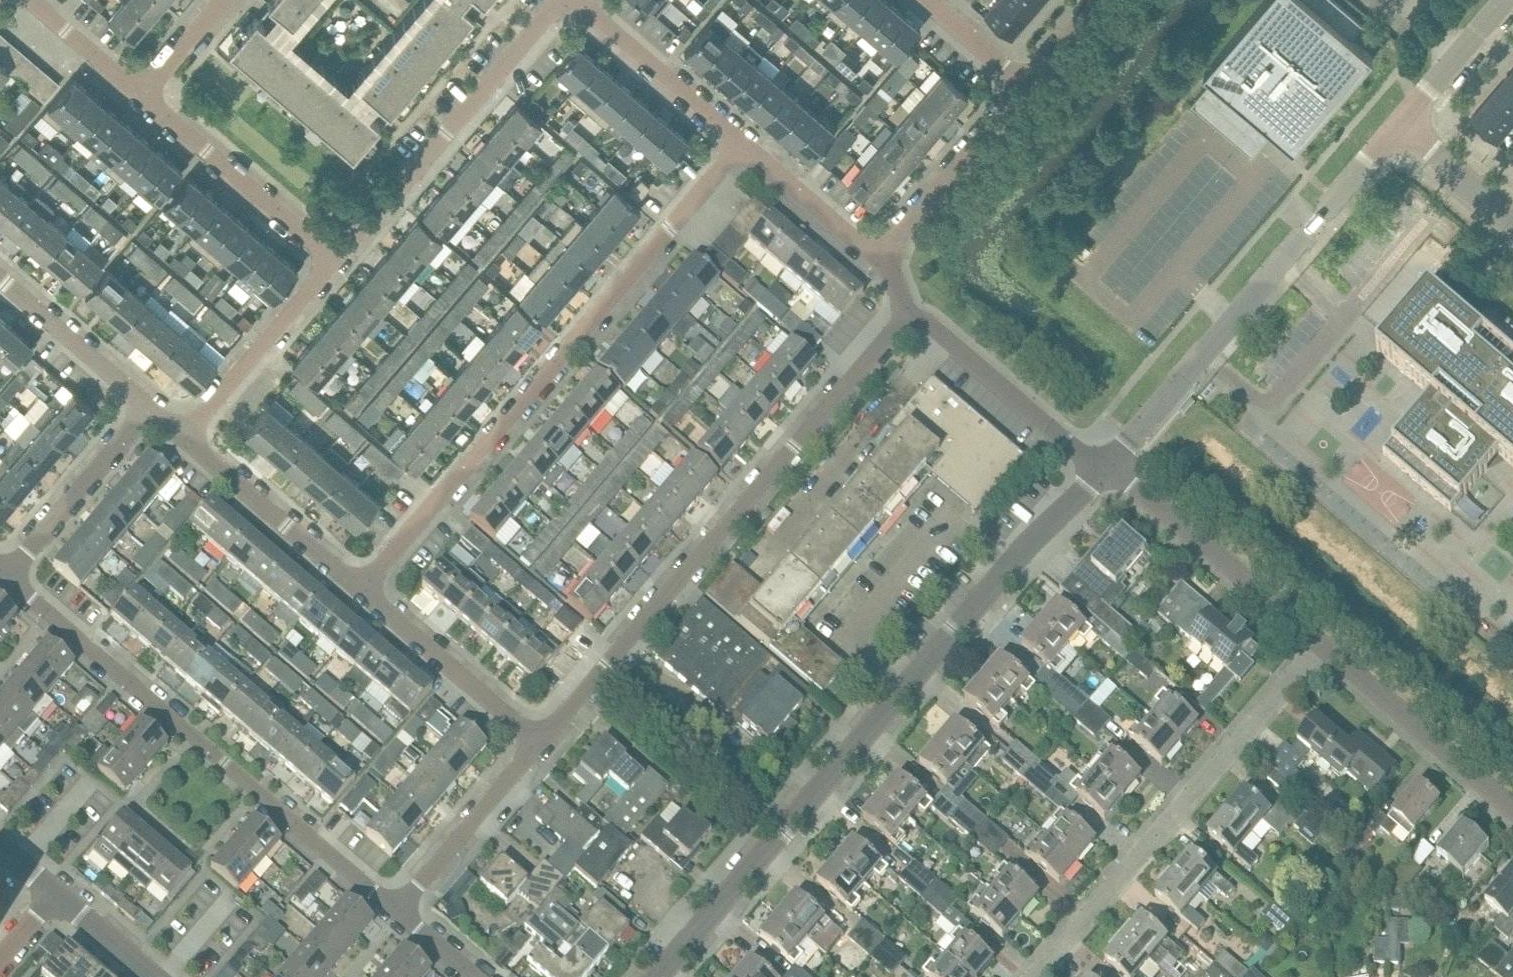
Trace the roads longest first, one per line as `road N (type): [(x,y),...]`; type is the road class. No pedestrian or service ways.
road 1 (residential): [(659,976),(1007,568),(1104,466)]
road 2 (residential): [(362,589),(743,144)]
road 3 (residential): [(541,742),(907,314)]
road 4 (residential): [(398,908),(5,575)]
road 5 (residential): [(1104,466),(1399,123)]
road 6 (residential): [(1029,976),(1326,644)]
road 7 (residential): [(334,262),(560,0)]
road 8 (residential): [(1326,644),(1104,466)]
road 9 (residential): [(334,262),(142,97)]
road 10 (residential): [(1104,466),(1068,445),(948,337),(907,314)]
road 11 (residential): [(1512,803),(1326,644)]
road 12 (residential): [(541,742),(362,589)]
road 13 (residential): [(362,589),(184,436)]
road 14 (residential): [(880,262),(1030,88)]
road 15 (residential): [(184,436),(334,262)]
road 16 (residential): [(5,575),(147,405)]
road 17 (residential): [(743,144),(576,0)]
road 18 (residential): [(398,908),(541,742)]
road 19 (residential): [(147,405),(0,279)]
road 20 (residential): [(880,262),(743,144)]
road 21 (residential): [(1399,123),(1504,0)]
road 22 (residential): [(1512,223),(1399,123)]
road 23 (residential): [(142,97),(30,0)]
road 24 (residential): [(1030,88),(927,0)]
road 25 (residential): [(55,890),(159,976)]
road 26 (residential): [(142,97),(225,0)]

